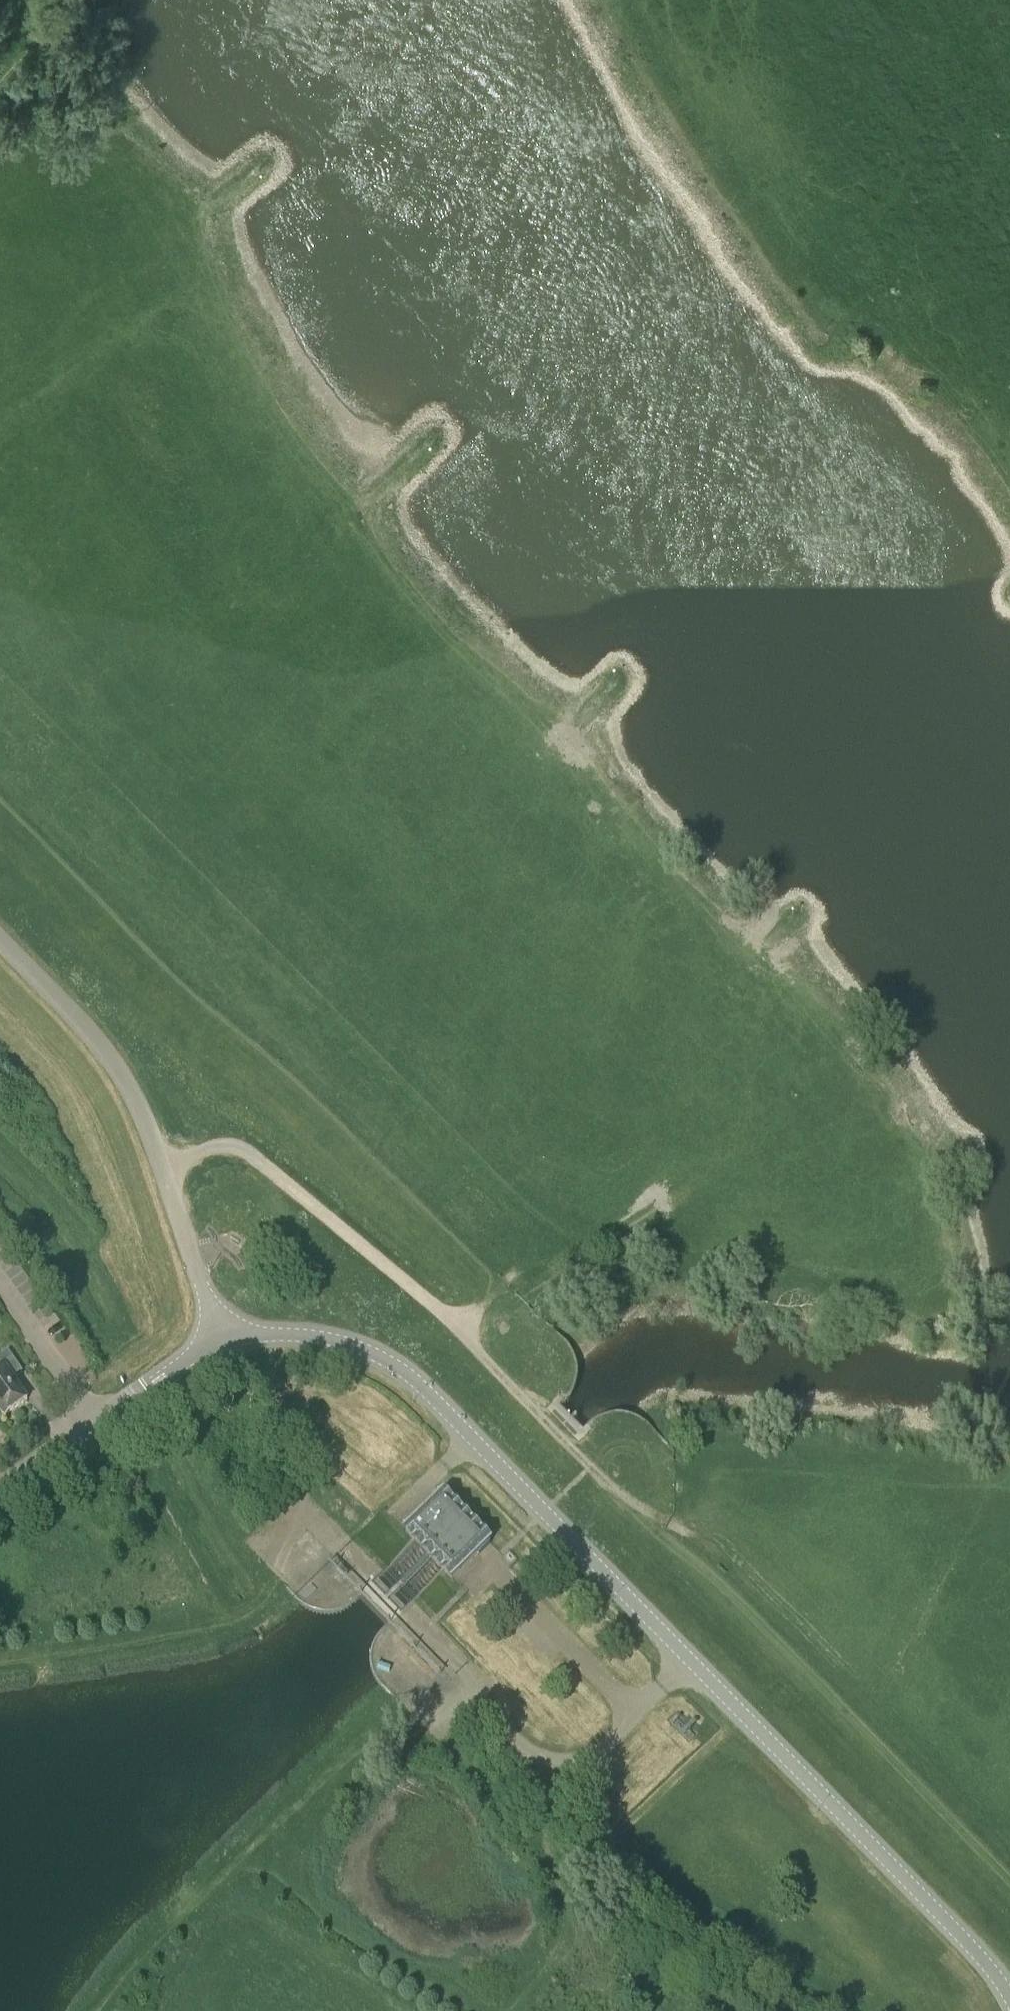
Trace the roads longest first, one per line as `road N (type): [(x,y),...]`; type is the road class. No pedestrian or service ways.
road 1 (unclassified): [(1009,1997),(977,1953),(412,1380),(335,1339),(288,1332),(220,1341)]
road 2 (track): [(651,1514),(590,1467),(451,1322),(258,1163),(233,1148),(162,1168)]
road 3 (unclassified): [(220,1341),(146,1123),(116,1069),(0,940)]
road 4 (residential): [(133,1396),(0,1490)]

